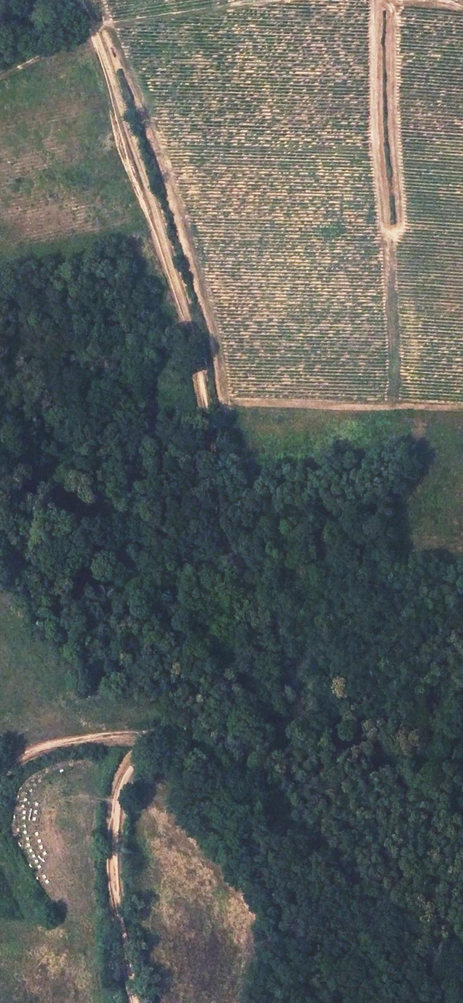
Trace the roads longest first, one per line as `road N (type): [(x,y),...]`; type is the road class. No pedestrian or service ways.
road 1 (track): [(135,1002),(113,879),(129,770),(159,746),(272,732),(298,709),(298,694),(221,520),(199,351),(135,144),(79,0)]
road 2 (track): [(372,0),(392,406),(462,408)]
road 3 (track): [(278,0),(118,24),(0,83)]
road 4 (track): [(0,772),(47,747),(105,733),(159,746)]

